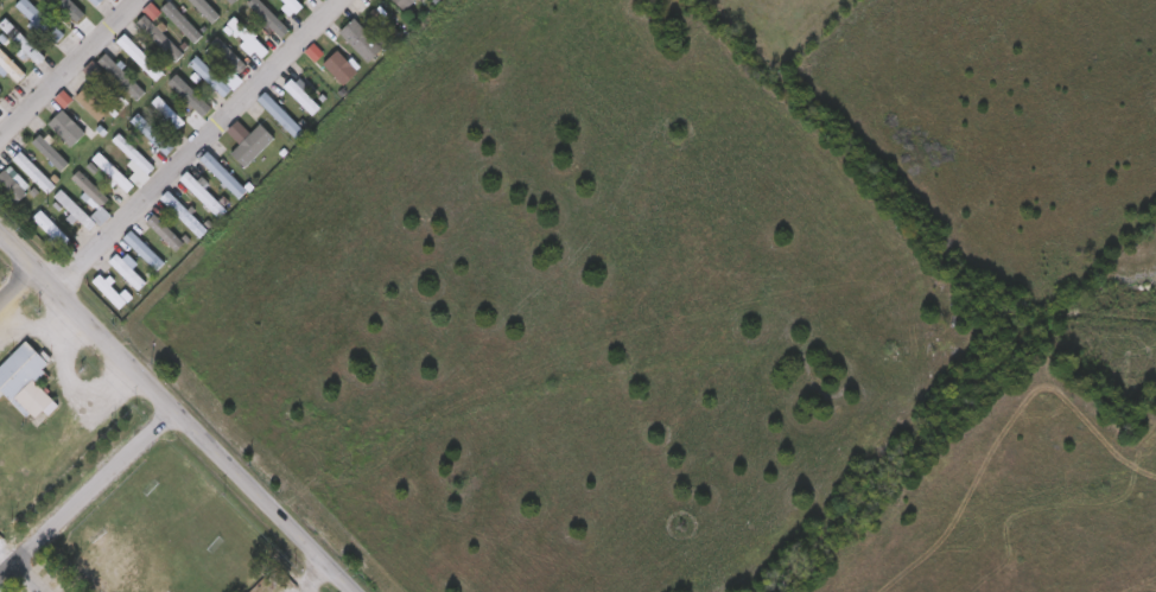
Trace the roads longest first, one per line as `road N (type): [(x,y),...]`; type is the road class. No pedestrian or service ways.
road 1 (tertiary): [(0,246),(349,591)]
road 2 (residential): [(50,295),(337,0)]
road 3 (residential): [(165,410),(0,575)]
road 4 (residential): [(0,136),(136,0)]

